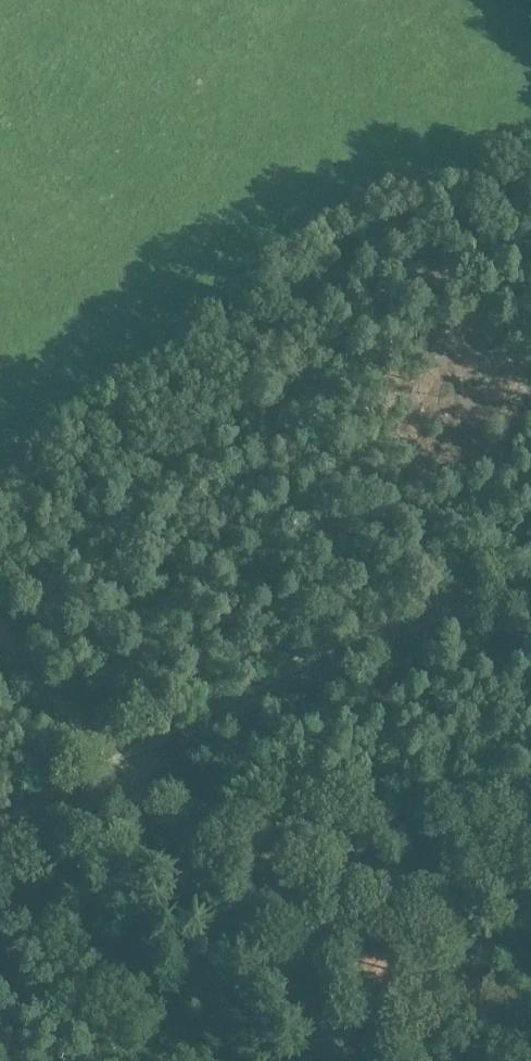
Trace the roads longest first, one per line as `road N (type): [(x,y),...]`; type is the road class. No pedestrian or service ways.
road 1 (track): [(530,592),(426,623),(329,667),(0,840)]
road 2 (track): [(0,630),(343,1060)]
road 3 (track): [(530,841),(310,838),(116,782)]

